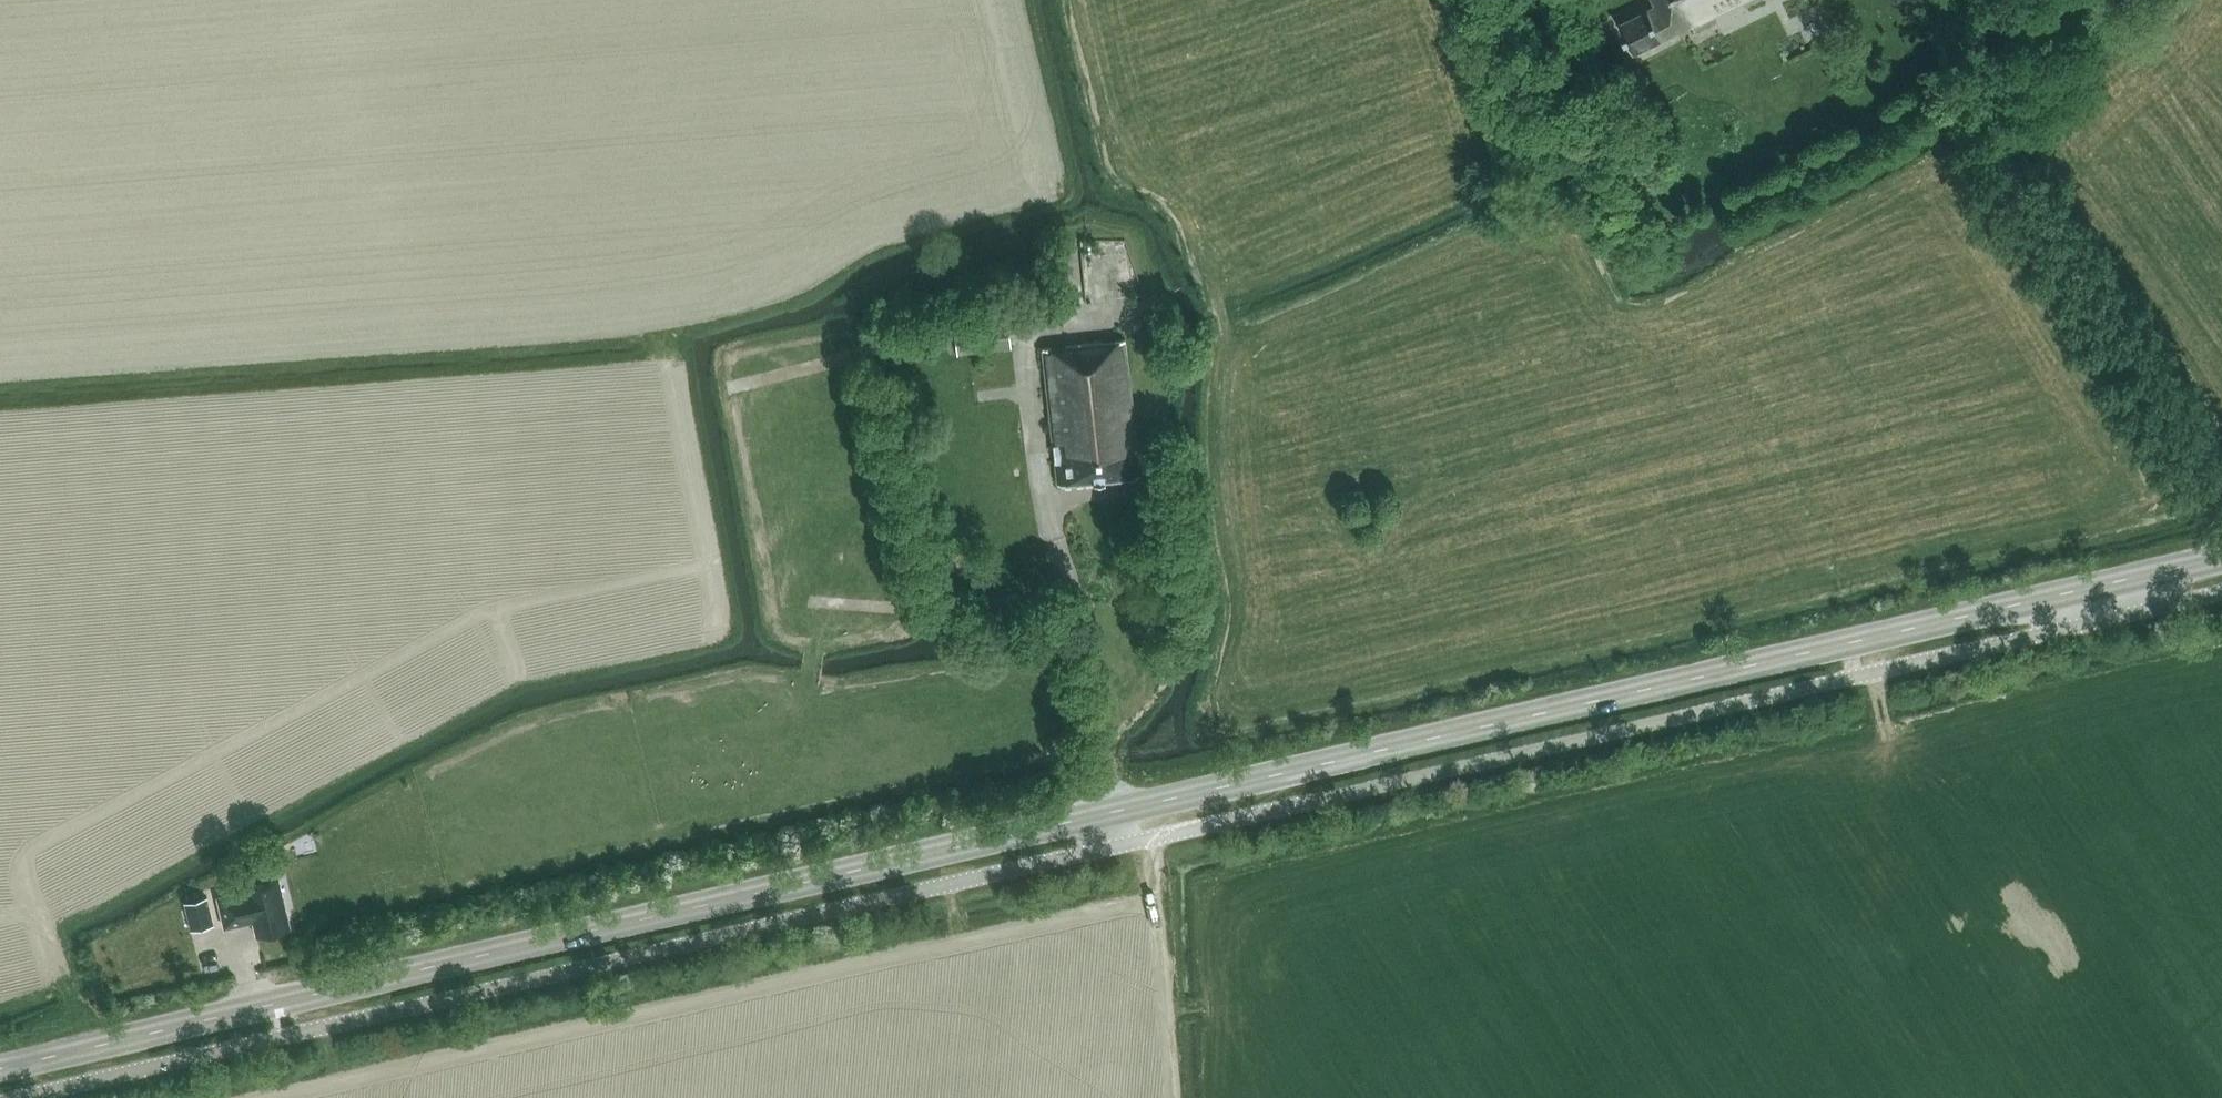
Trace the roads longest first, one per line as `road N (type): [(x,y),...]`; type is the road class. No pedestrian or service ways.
road 1 (secondary): [(0,1069),(2221,559)]
road 2 (track): [(812,602),(930,610),(1074,588)]

